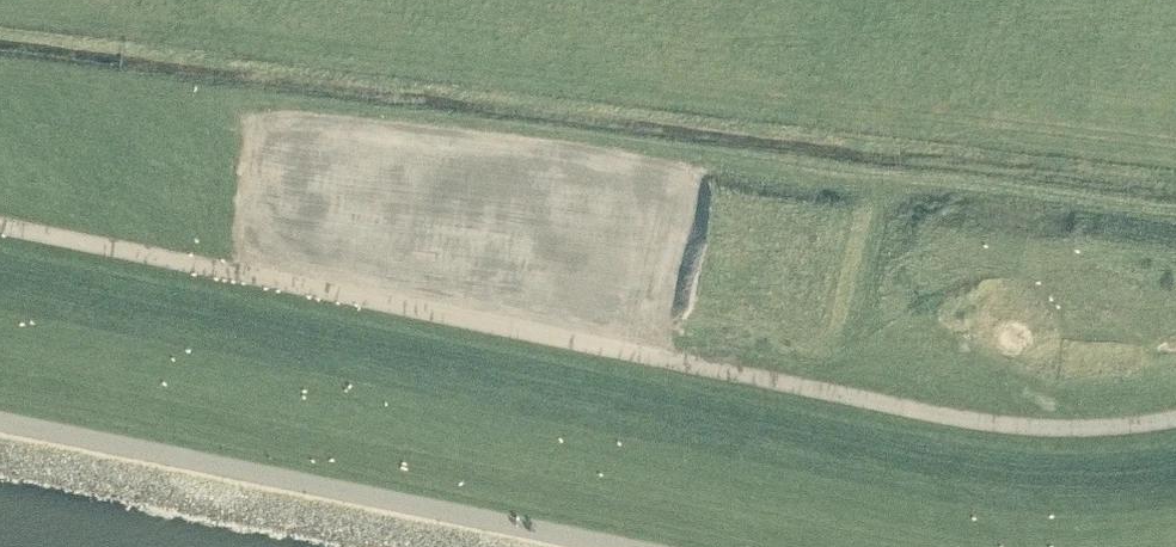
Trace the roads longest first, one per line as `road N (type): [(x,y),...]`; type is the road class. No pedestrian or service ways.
road 1 (unclassified): [(1175,428),(1108,436),(991,431),(0,233)]
road 2 (unclassified): [(0,440),(532,546)]

